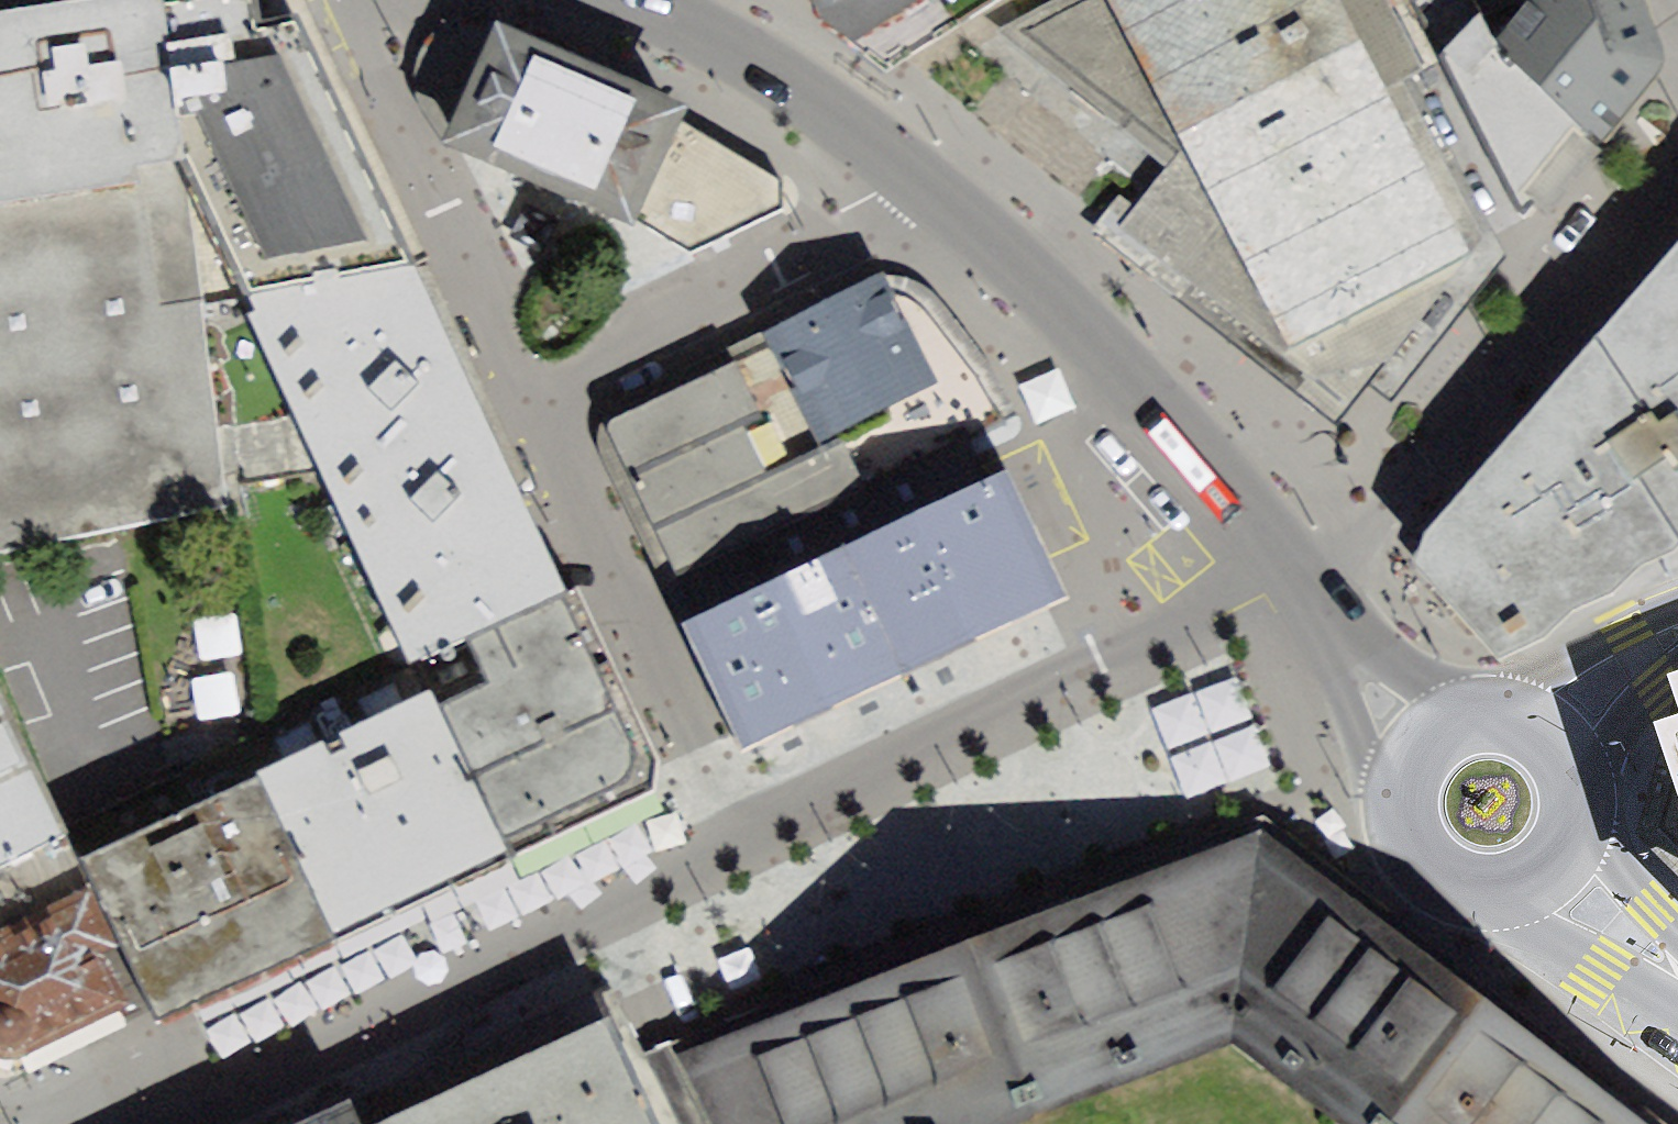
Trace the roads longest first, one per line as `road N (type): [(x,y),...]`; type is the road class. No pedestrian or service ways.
road 1 (residential): [(731,858),(144,1123)]
road 2 (residential): [(1302,588),(731,858)]
road 3 (residential): [(1677,163),(1373,526),(1302,588)]
road 4 (secondary): [(924,186),(1155,398),(1302,588)]
road 5 (residential): [(731,858),(529,394)]
road 6 (residential): [(529,394),(887,220),(924,186)]
road 7 (residential): [(529,394),(345,0)]
road 8 (secondary): [(641,1),(759,61),(924,186)]
road 9 (secondary): [(1677,616),(1546,668),(1479,715)]
road 10 (tertiary): [(1478,894),(1677,989)]
road 11 (secondary): [(1332,629),(1396,811)]
road 12 (tertiary): [(1677,949),(1576,807)]
road 13 (secondary): [(1575,792),(1677,663)]
road 14 (secondary): [(1452,722),(1332,629)]
road 15 (secondary): [(1478,894),(1506,892),(1544,874),(1569,840),(1576,807)]
road 16 (secondary): [(1575,792),(1545,737),(1507,718),(1479,715)]
road 17 (secondary): [(1396,811),(1409,851),(1427,873),(1478,894)]

